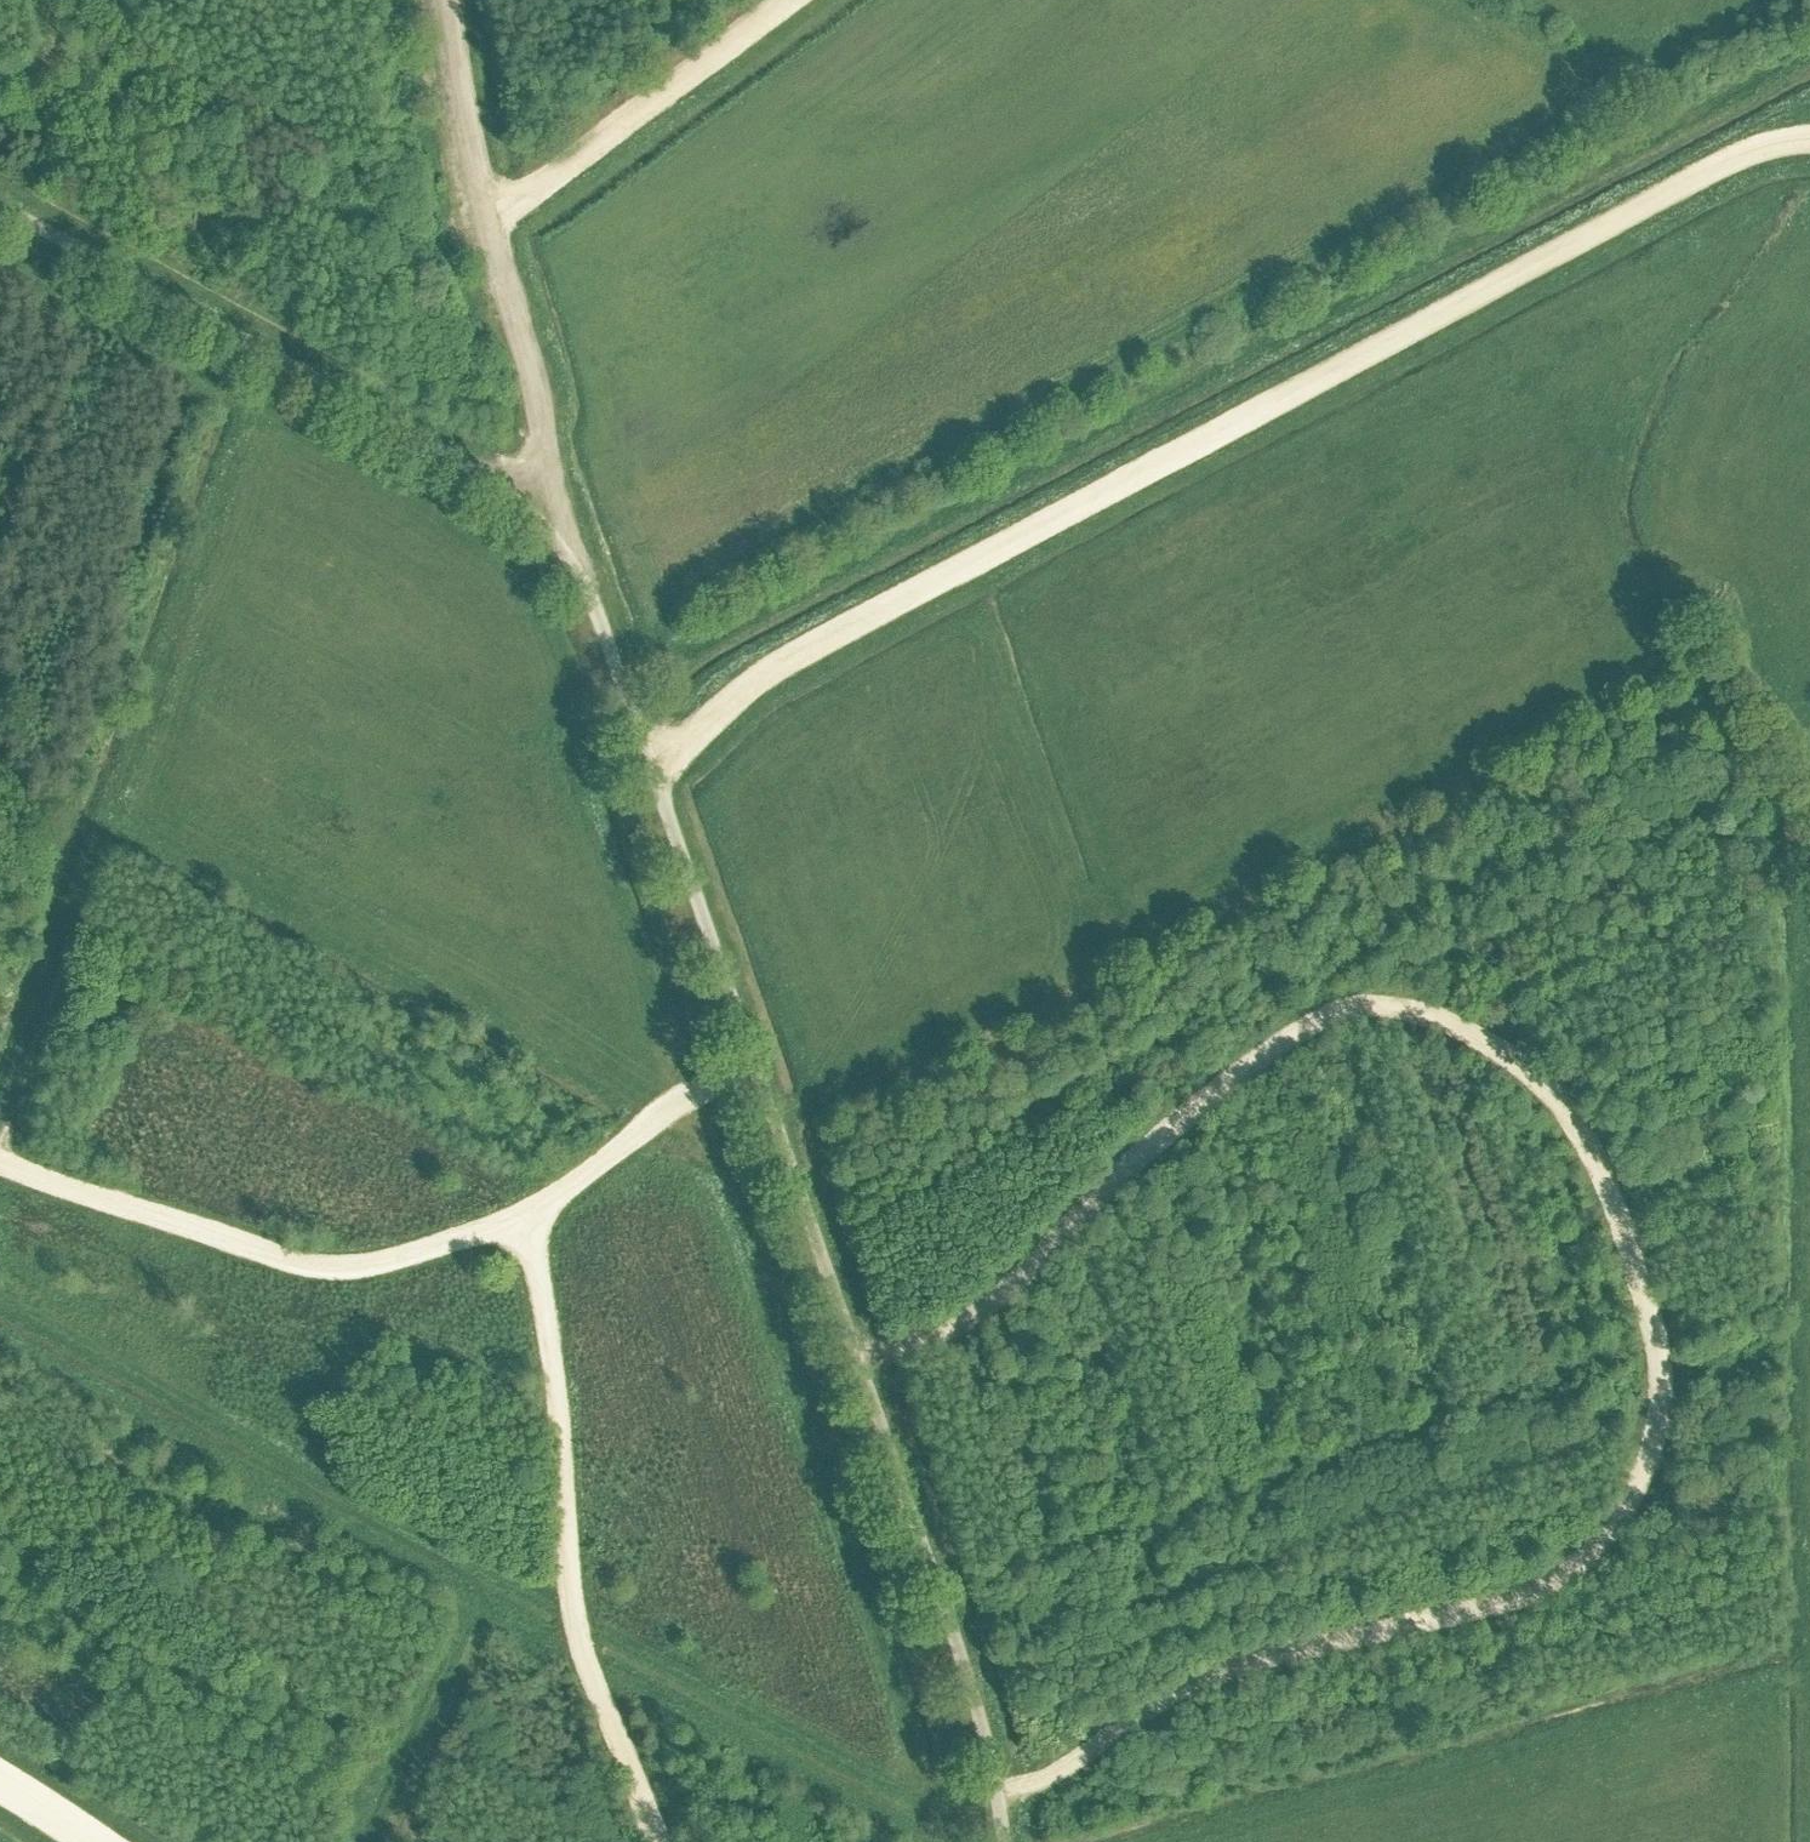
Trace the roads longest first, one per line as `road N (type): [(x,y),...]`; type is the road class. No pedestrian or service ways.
road 1 (track): [(855,1363),(964,1322),(1189,1113),(1292,1038),(1348,1009),(1401,1010),(1500,1047),(1576,1117),(1604,1172),(1660,1367),(1647,1456),(1589,1552),(1550,1582),(1491,1607),(1239,1666),(1174,1693),(1036,1781),(997,1792)]
road 2 (track): [(650,762),(784,657),(1751,152),(1809,140)]
road 3 (track): [(0,1160),(313,1266),(368,1266),(524,1219),(548,1322),(577,1617),(661,1841)]
road 4 (track): [(546,531),(556,496),(463,130),(441,0)]
road 5 (track): [(788,0),(486,223)]
road 6 (track): [(747,1073),(659,1114),(524,1219)]

